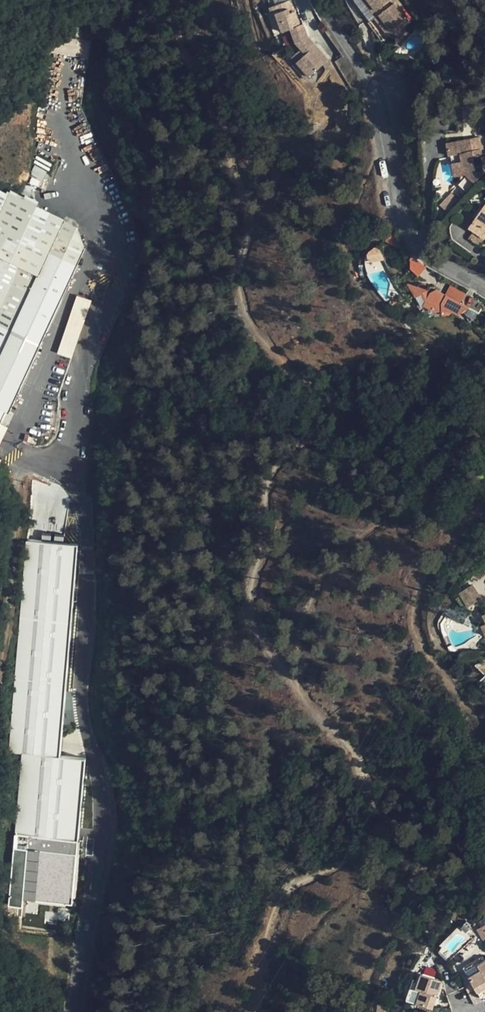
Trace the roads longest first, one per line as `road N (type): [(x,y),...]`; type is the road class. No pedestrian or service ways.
road 1 (residential): [(74,1011),(103,813),(81,703),(86,562),(83,513),(68,472)]
road 2 (residential): [(382,97),(407,230),(427,258),(484,290)]
road 3 (track): [(22,462),(0,656)]

